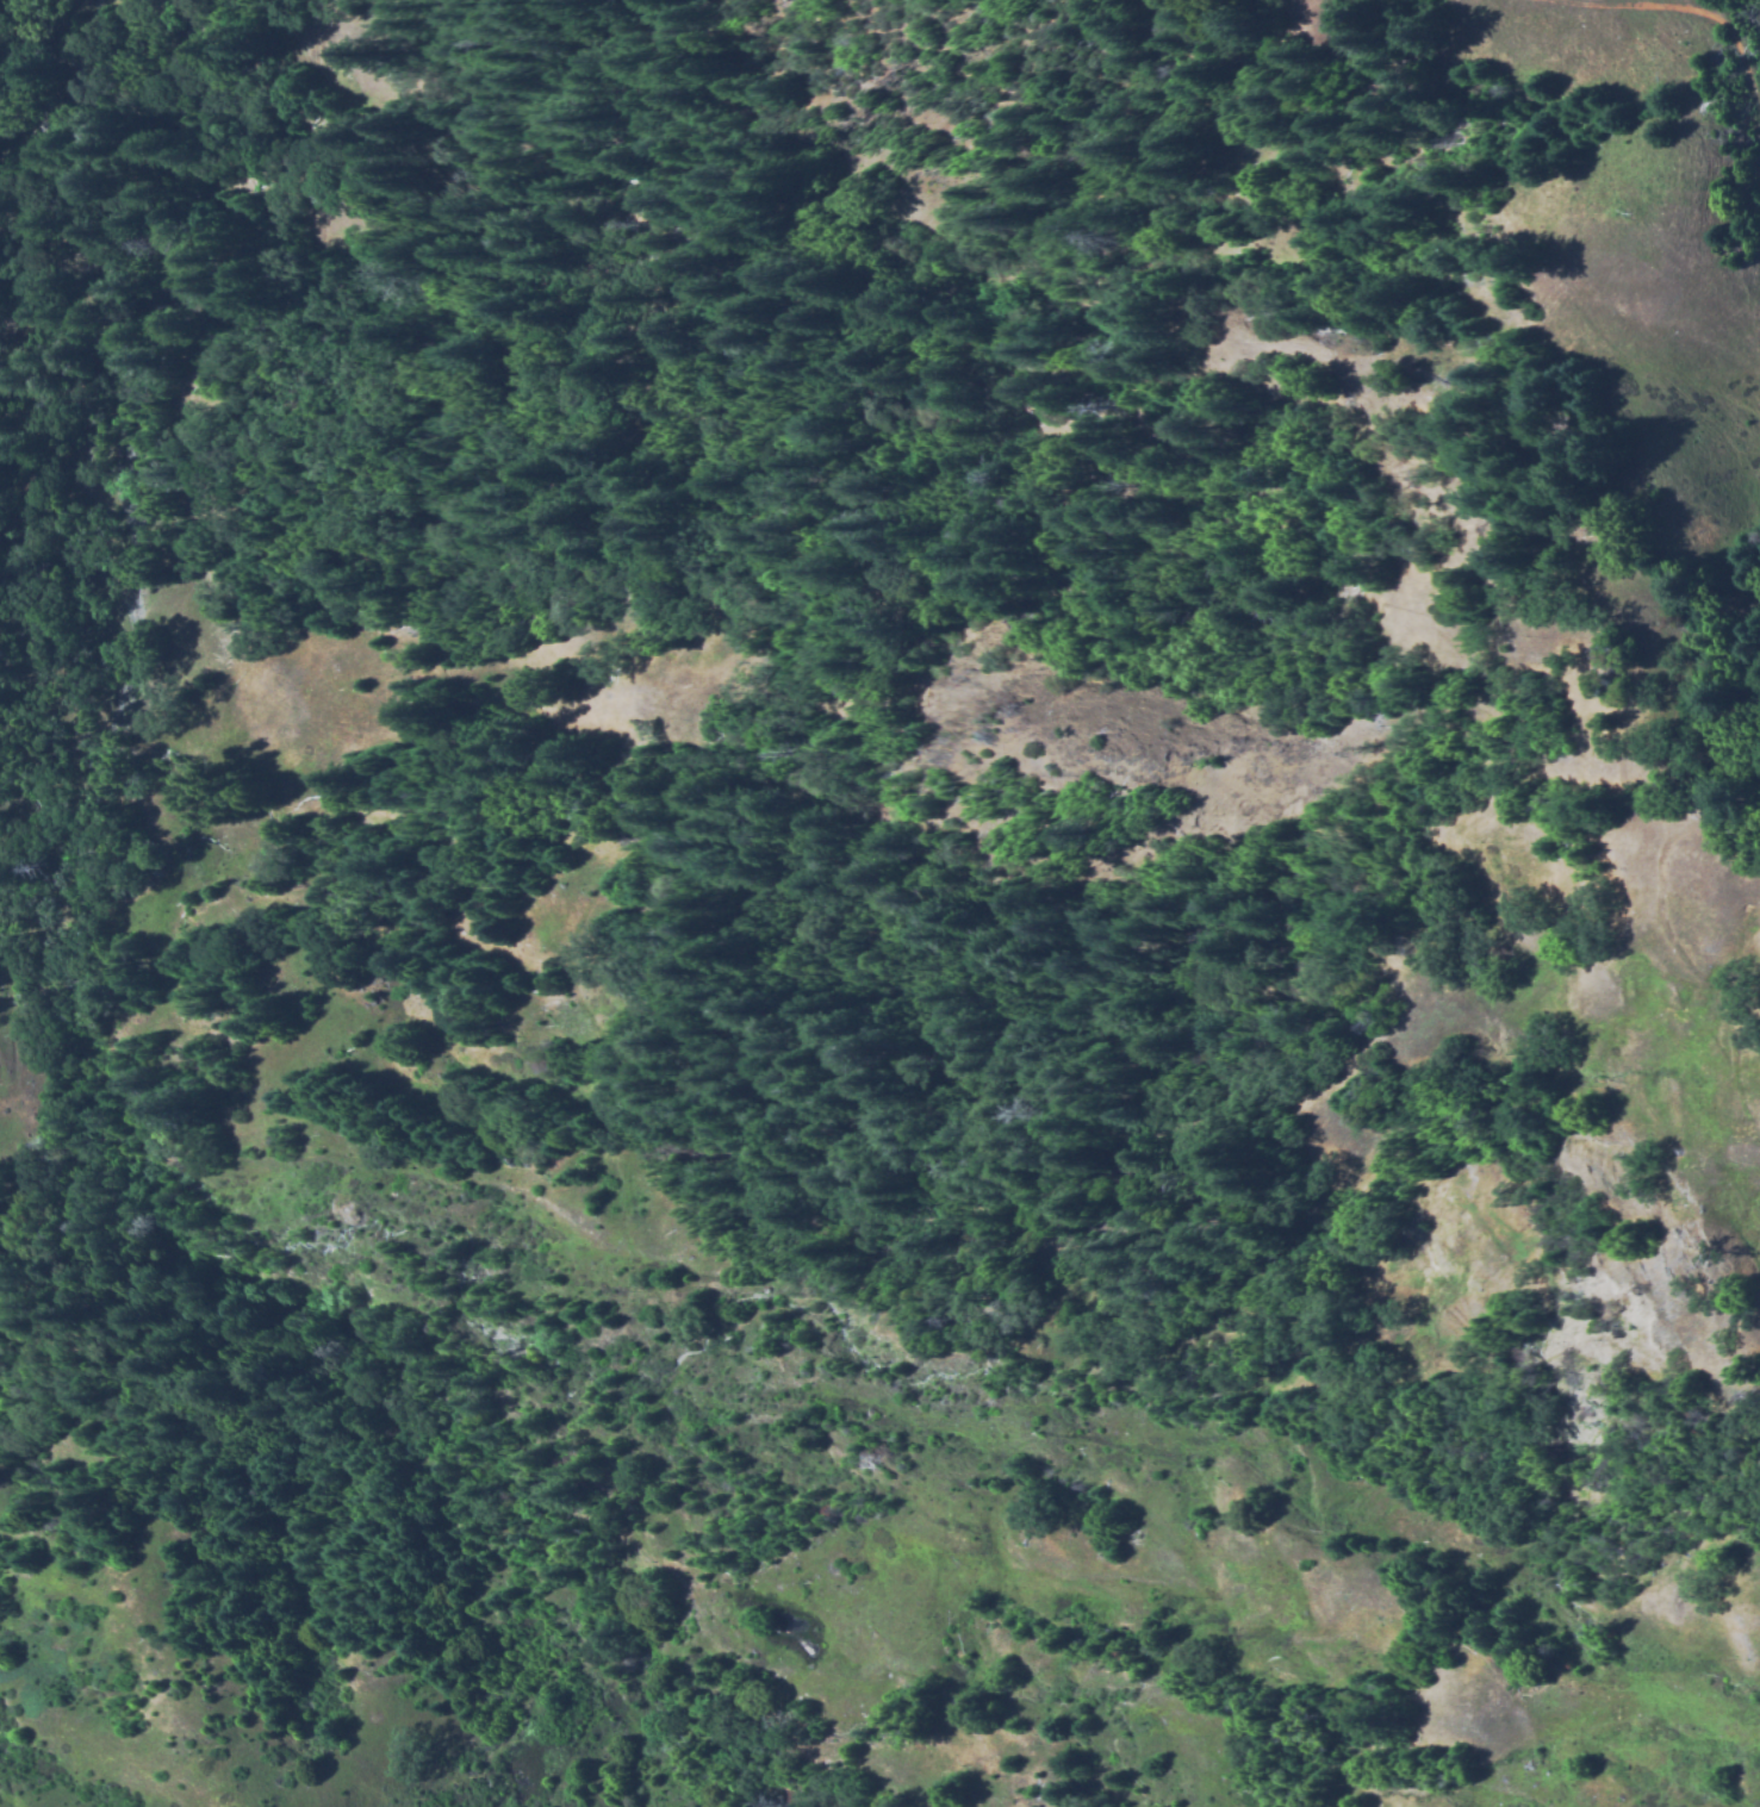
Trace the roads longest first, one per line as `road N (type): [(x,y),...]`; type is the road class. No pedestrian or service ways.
road 1 (track): [(0,131),(57,68),(81,0)]

